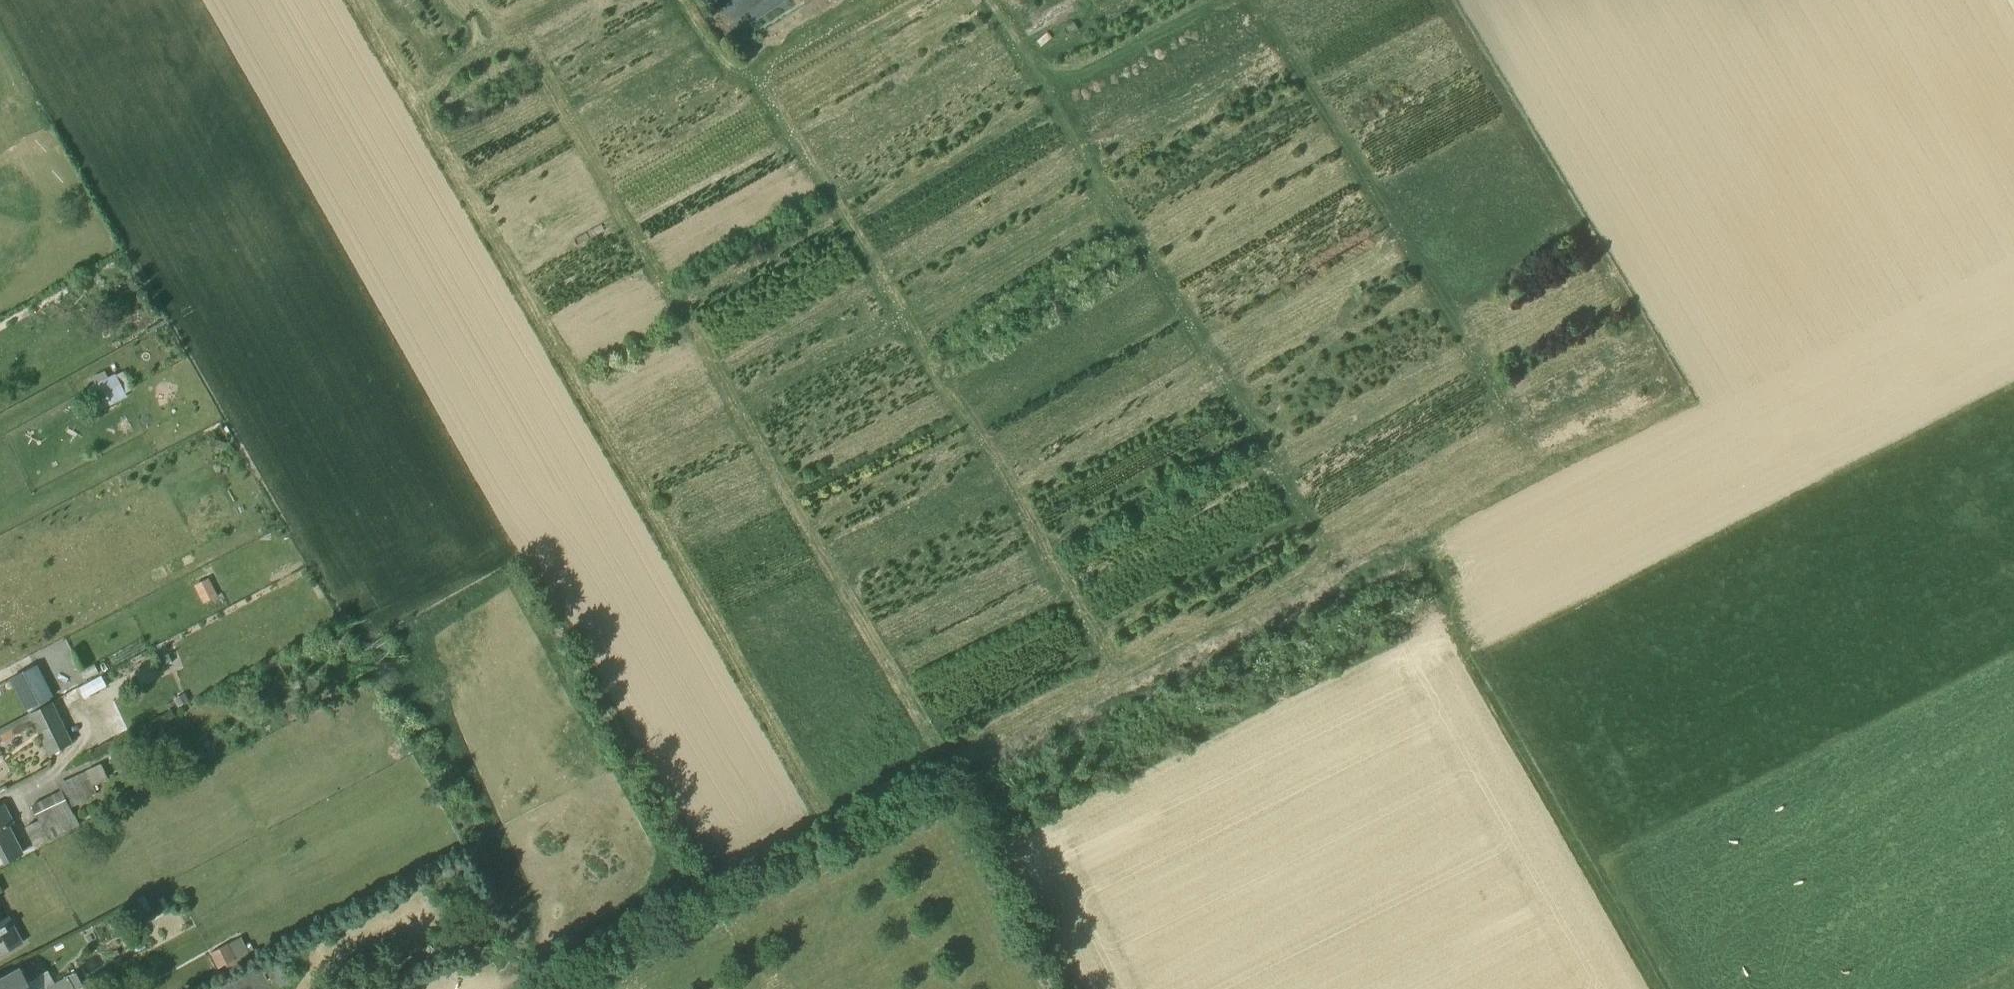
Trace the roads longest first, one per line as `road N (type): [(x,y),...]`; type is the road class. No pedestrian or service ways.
road 1 (track): [(1325,564),(1495,482),(1512,455),(1512,415),(1270,8)]
road 2 (track): [(1659,988),(1401,528)]

